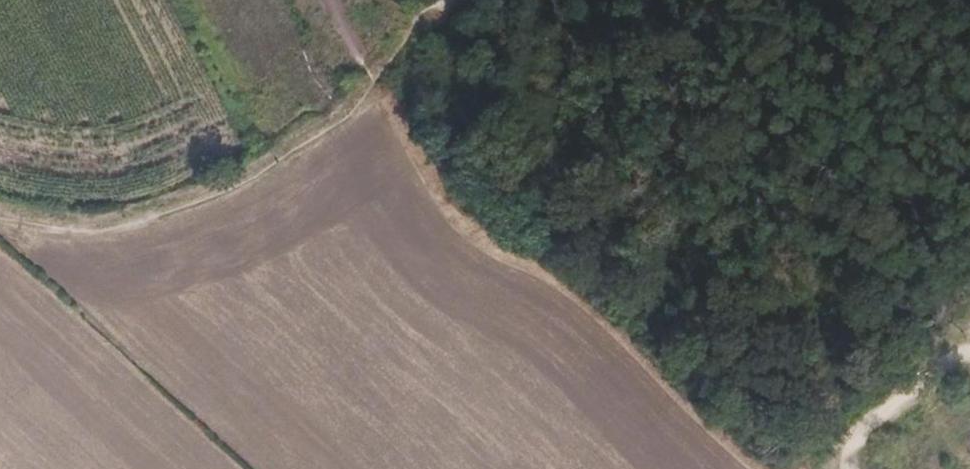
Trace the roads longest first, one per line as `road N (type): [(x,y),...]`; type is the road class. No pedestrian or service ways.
road 1 (track): [(352,99),(729,468)]
road 2 (track): [(0,211),(107,223),(221,188),(295,147),(447,19)]
road 3 (track): [(54,219),(54,280),(267,468)]

